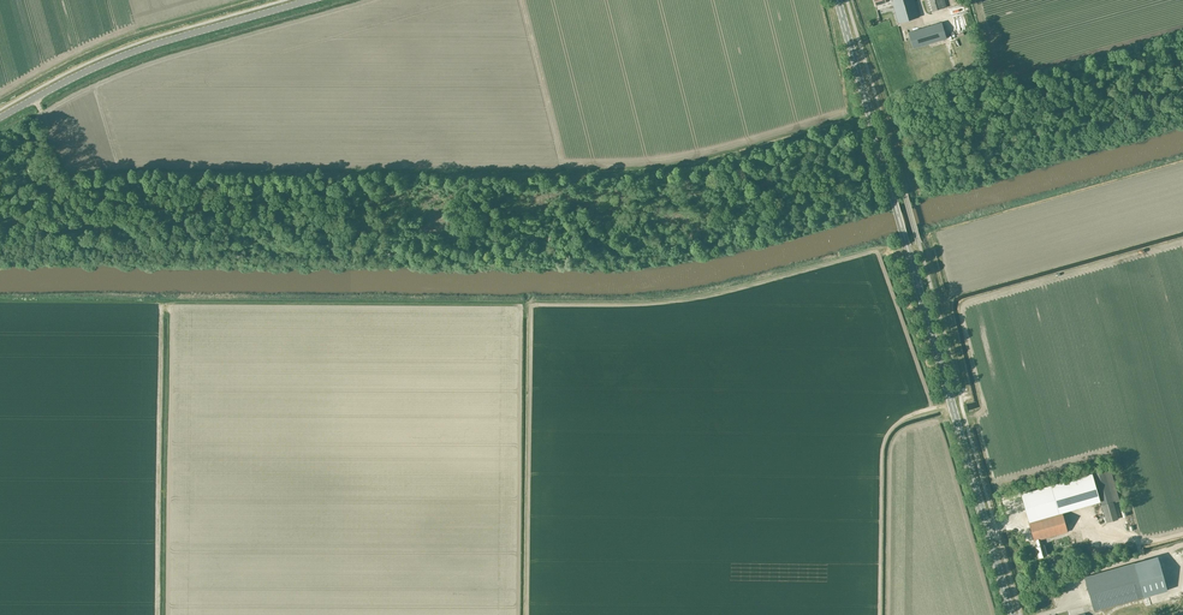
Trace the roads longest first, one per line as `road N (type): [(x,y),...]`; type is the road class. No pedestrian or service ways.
road 1 (track): [(0,222),(105,208),(329,200),(512,254),(663,253),(695,240),(855,127)]
road 2 (secondary): [(1011,614),(838,0)]
road 3 (tertiary): [(0,118),(126,55),(310,0)]
road 4 (track): [(848,6),(916,187),(924,181)]
road 5 (track): [(855,127),(830,0)]

